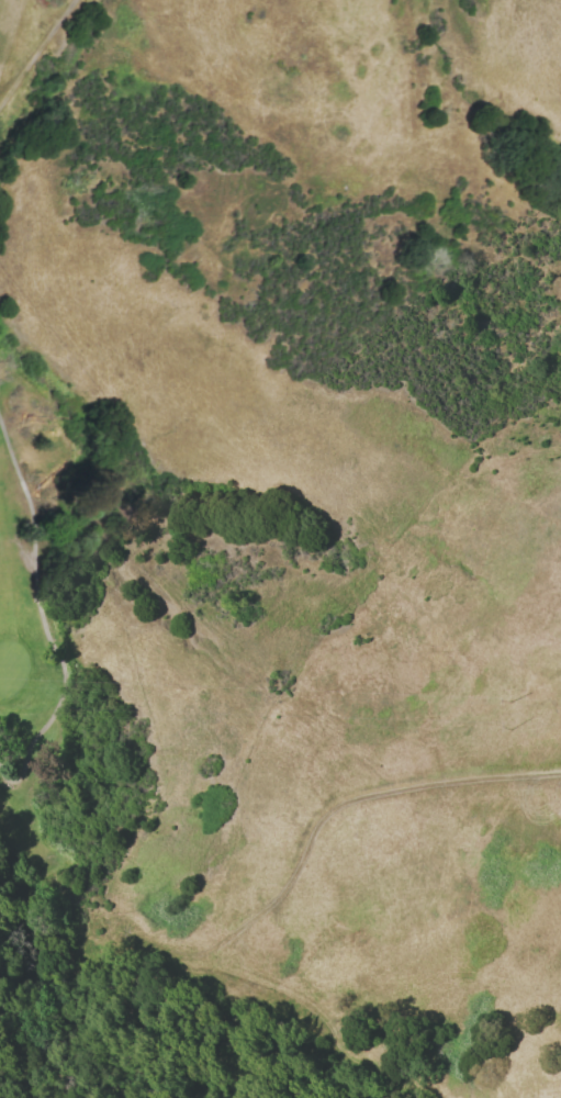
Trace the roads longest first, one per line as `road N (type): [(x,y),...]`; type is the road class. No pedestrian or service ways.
road 1 (track): [(560,766),(407,778),(319,804),(272,890),(209,944),(212,974),(307,1006),(345,1057),(417,1097)]

